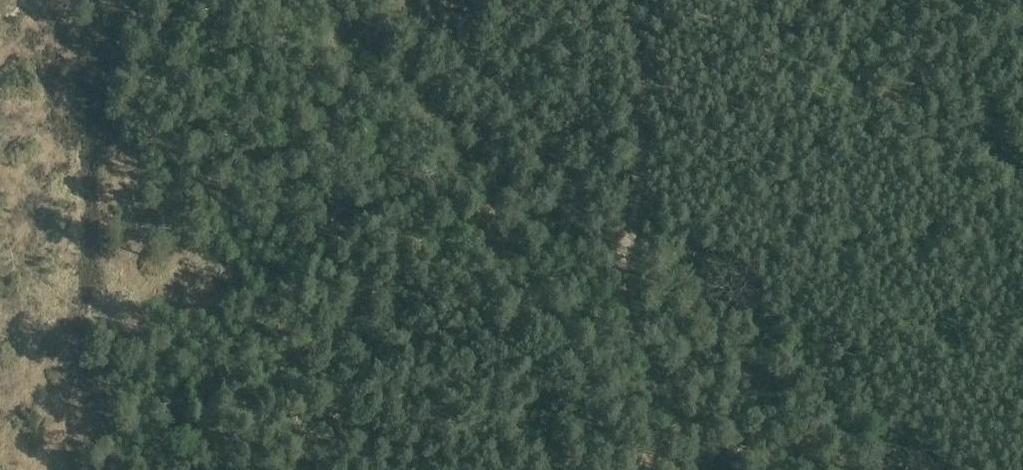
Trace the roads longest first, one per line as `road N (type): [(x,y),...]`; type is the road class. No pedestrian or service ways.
road 1 (track): [(628,31),(643,119),(623,295),(657,406),(646,469)]

